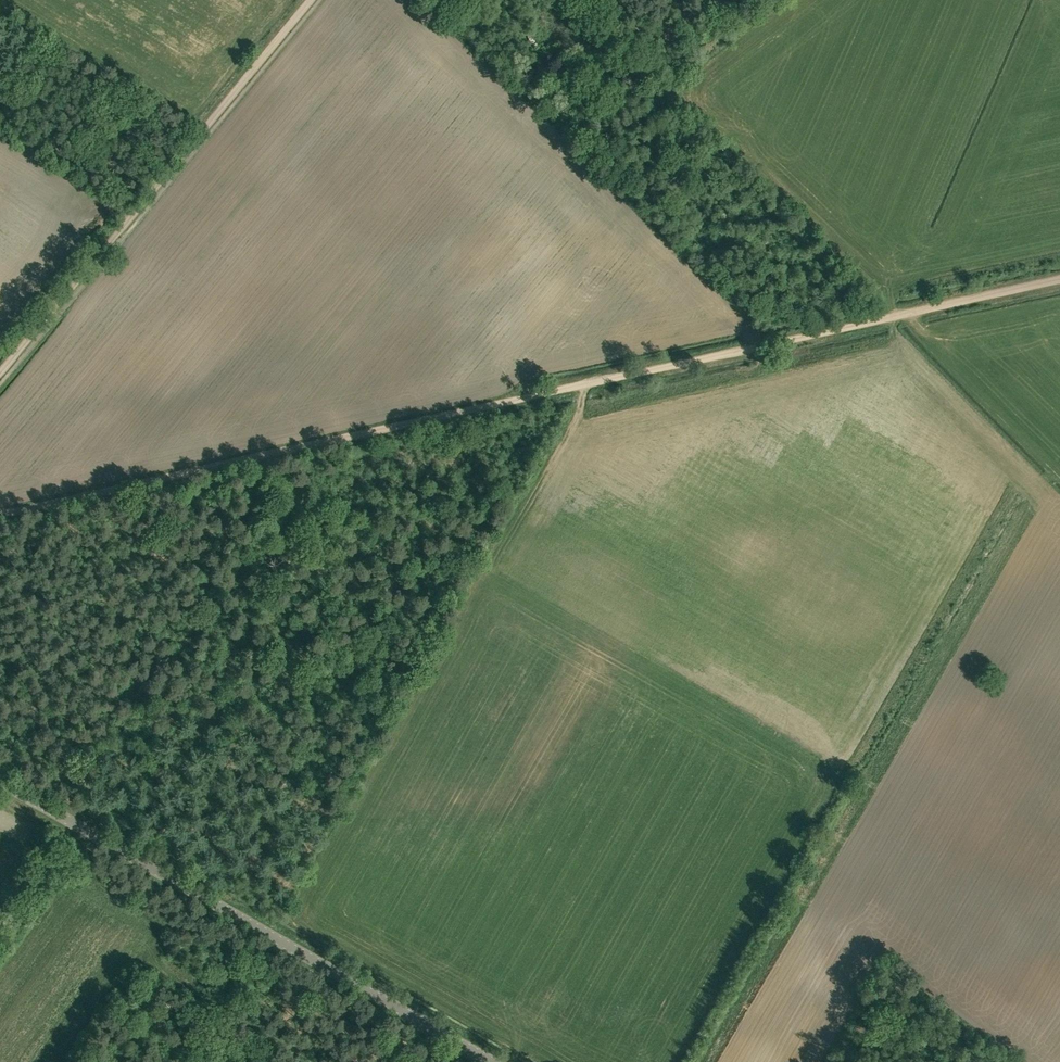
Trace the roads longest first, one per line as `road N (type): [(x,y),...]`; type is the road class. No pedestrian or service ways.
road 1 (track): [(0,510),(1059,279)]
road 2 (tertiary): [(492,1061),(0,782)]
road 3 (track): [(0,373),(308,0)]

